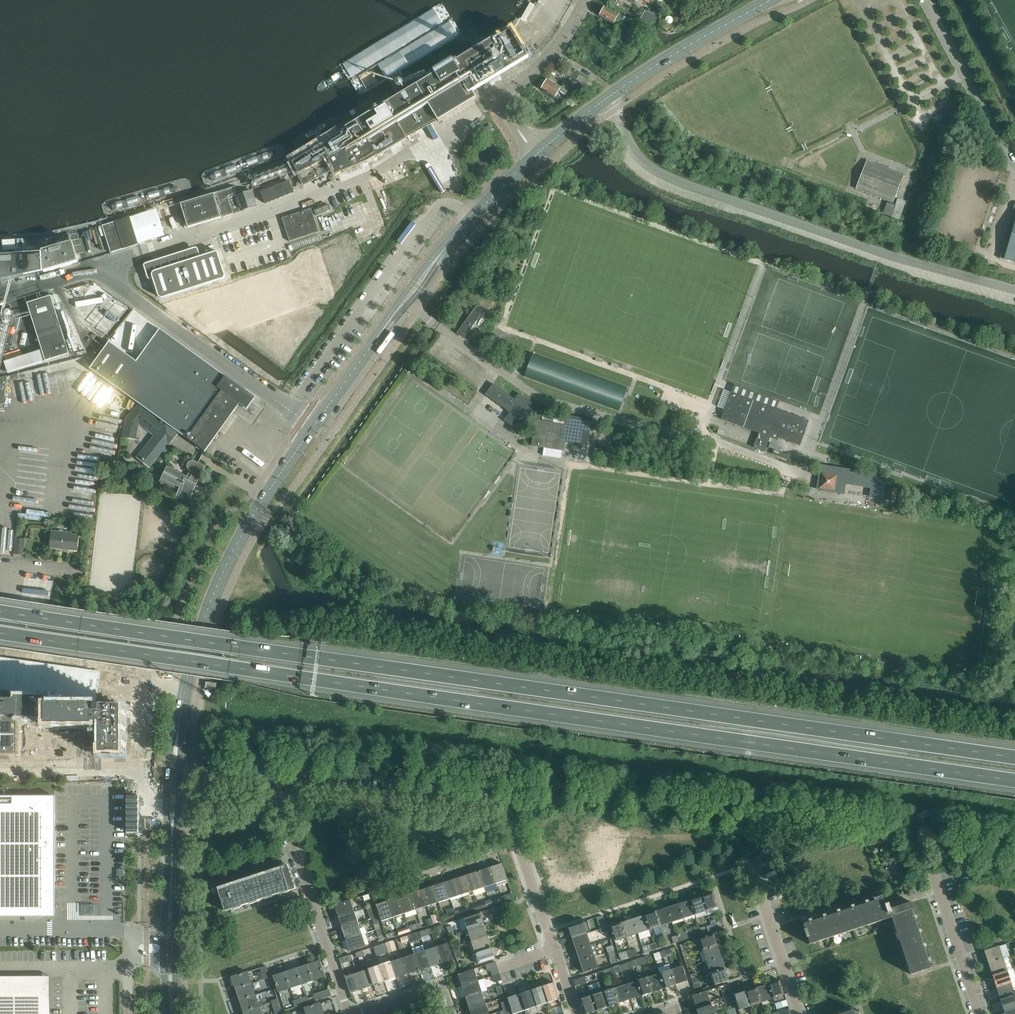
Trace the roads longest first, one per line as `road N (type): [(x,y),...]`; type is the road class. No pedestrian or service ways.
road 1 (motorway): [(0,633),(1014,783)]
road 2 (motorway): [(1014,757),(0,609)]
road 3 (unclassified): [(604,103),(653,168),(680,183),(1014,289)]
road 4 (unclassified): [(109,268),(334,188),(416,153),(497,100)]
road 5 (secondary): [(174,777),(188,685),(224,574),(315,430)]
road 6 (residential): [(554,949),(507,818),(273,790)]
road 7 (secondary): [(315,430),(449,255),(536,160)]
road 8 (residential): [(315,430),(124,290),(109,268)]
road 9 (residential): [(347,1013),(273,790)]
road 10 (secondary): [(604,103),(774,0)]
road 11 (unclassified): [(1014,165),(923,0)]
road 12 (secondary): [(172,941),(174,777)]
road 13 (residential): [(798,1013),(751,867)]
road 14 (residential): [(980,1013),(933,870)]
road 15 (unclassified): [(497,100),(538,73),(587,0)]

